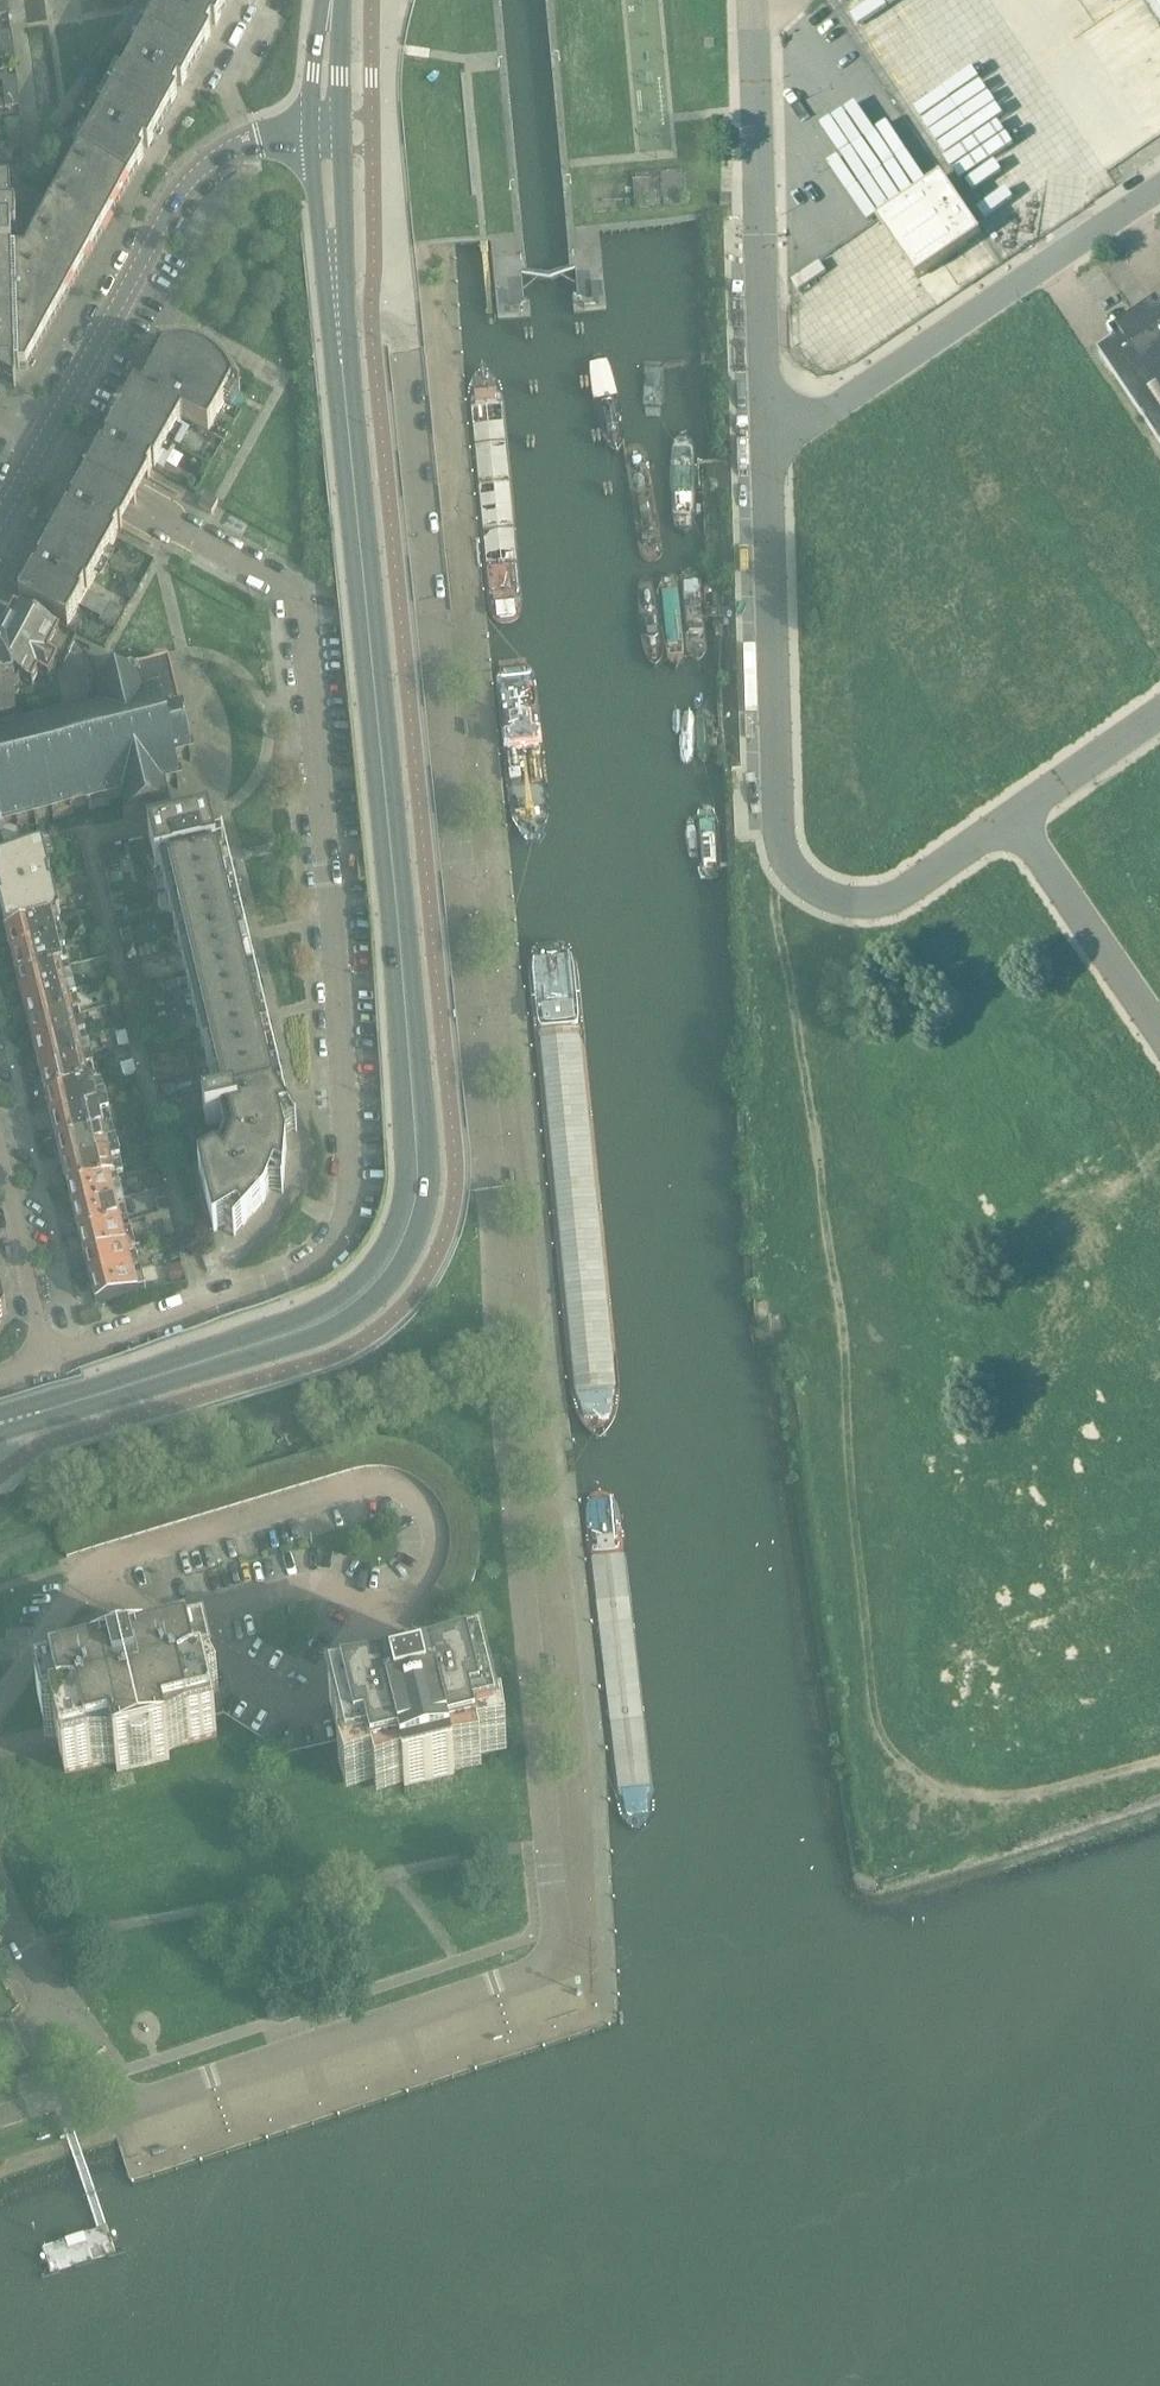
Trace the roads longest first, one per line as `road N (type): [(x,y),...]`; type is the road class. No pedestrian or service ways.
road 1 (unclassified): [(65,2022),(126,2102),(554,1961),(407,355),(402,332),(388,322),(337,318)]
road 2 (tertiary): [(0,1424),(328,1319),(381,1274),(408,1224),(416,1187),(413,1110),(337,318)]
road 3 (unclassified): [(49,1363),(294,1278),(325,1258),(345,1229),(352,1178),(301,596),(43,442)]
road 4 (unclassified): [(766,451),(780,843),(794,869),(835,901),(860,907),(897,898),(1009,818)]
road 5 (unclassified): [(766,451),(1159,192)]
road 6 (tertiary): [(43,442),(165,217),(197,175),(251,145),(307,141)]
road 7 (unclassified): [(753,30),(766,451)]
road 8 (unclassified): [(1009,818),(1159,1038)]
road 9 (residential): [(49,1363),(0,1158)]
road 10 (unclassified): [(1009,818),(1159,714)]
road 11 (tertiary): [(337,318),(336,138)]
road 12 (tertiary): [(307,141),(337,318)]
road 13 (tertiary): [(327,7),(310,75),(307,141)]
road 14 (tertiary): [(336,138),(340,74),(327,7)]
road 15 (unclassified): [(65,2022),(0,1913)]

